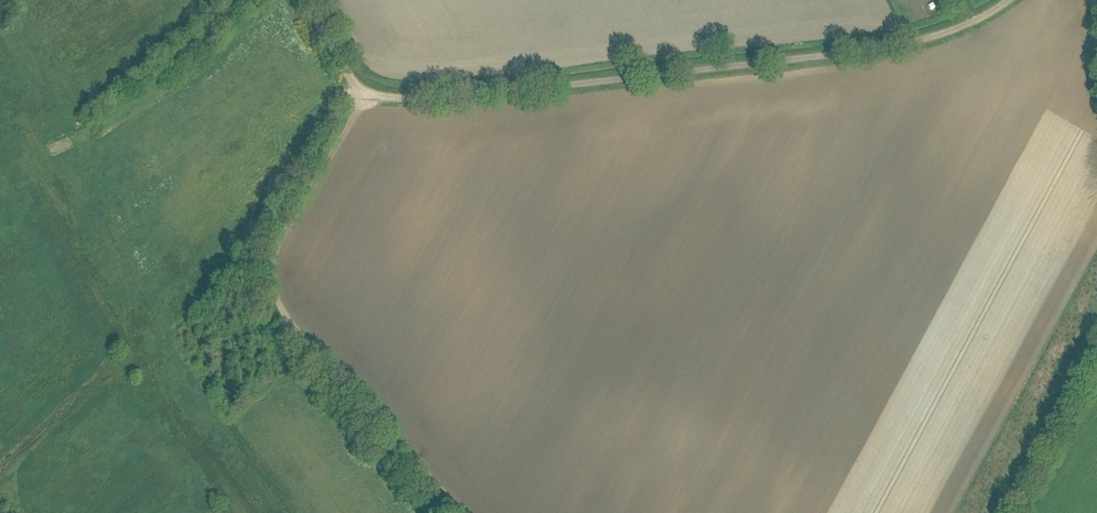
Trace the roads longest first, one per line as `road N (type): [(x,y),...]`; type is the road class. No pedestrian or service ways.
road 1 (unclassified): [(365,93),(389,99),(538,89),(886,46),(972,22),(1009,0)]
road 2 (track): [(304,0),(365,93),(272,247),(261,288),(464,512)]
road 3 (track): [(86,131),(244,0)]
road 4 (track): [(1096,333),(1000,512)]

